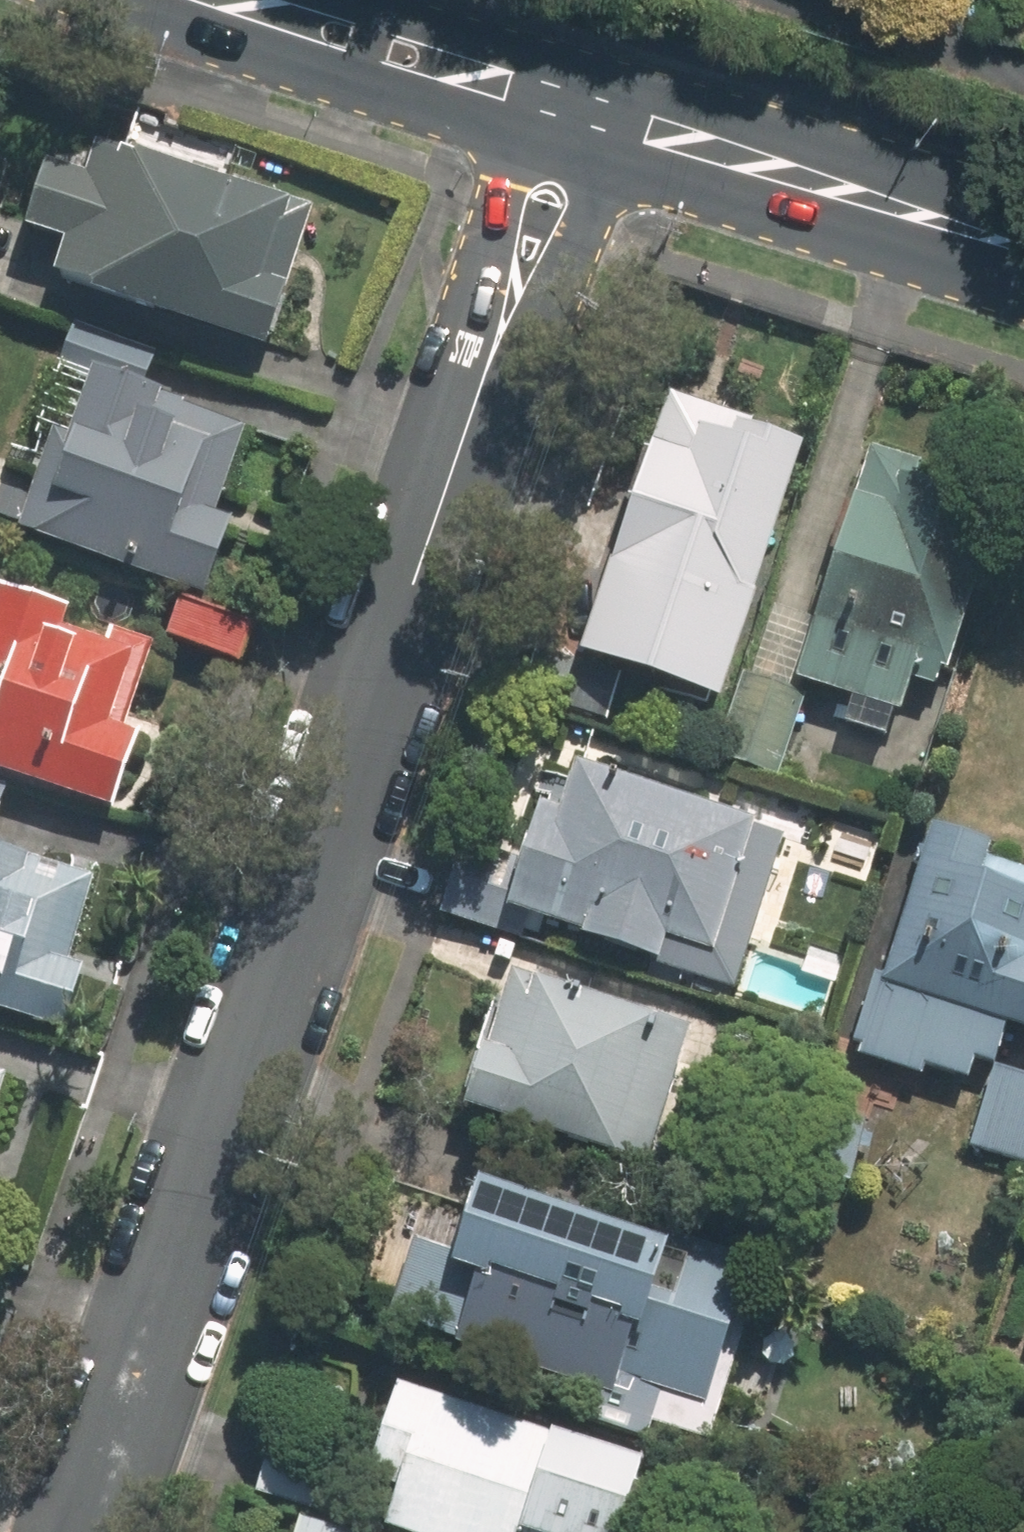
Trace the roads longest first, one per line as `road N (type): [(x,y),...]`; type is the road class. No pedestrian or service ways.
road 1 (tertiary): [(90,1531),(475,399)]
road 2 (secondary): [(620,124),(1023,249)]
road 3 (secondary): [(232,0),(539,99)]
road 4 (tertiary): [(620,124),(595,206),(550,297),(475,399)]
road 5 (tertiary): [(475,399),(490,275),(539,99)]

